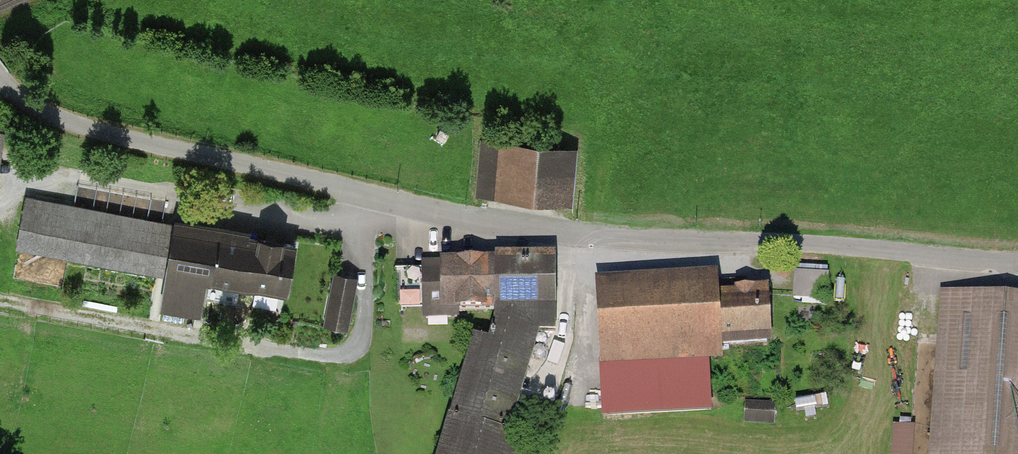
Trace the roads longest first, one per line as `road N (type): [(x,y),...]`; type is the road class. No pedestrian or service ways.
road 1 (residential): [(1017,259),(487,222),(96,131),(34,106),(0,78)]
road 2 (track): [(0,297),(353,357),(380,198)]
road 3 (track): [(0,205),(38,173),(325,221),(376,222)]

